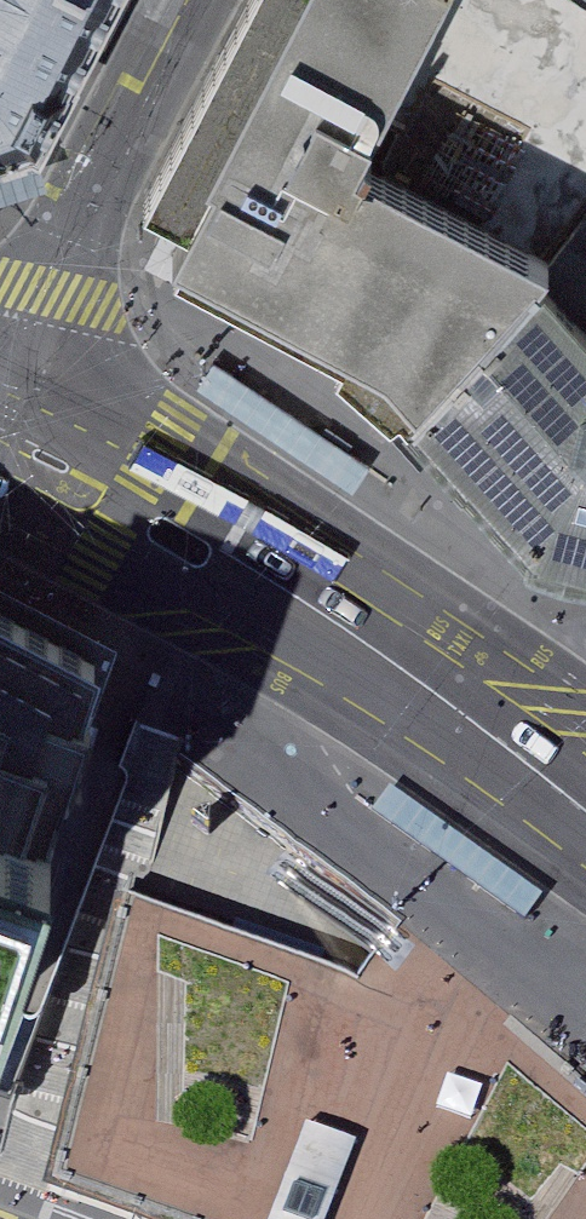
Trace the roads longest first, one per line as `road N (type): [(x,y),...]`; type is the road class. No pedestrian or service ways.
road 1 (primary): [(0,461),(412,685),(585,813)]
road 2 (residential): [(201,0),(0,388)]

